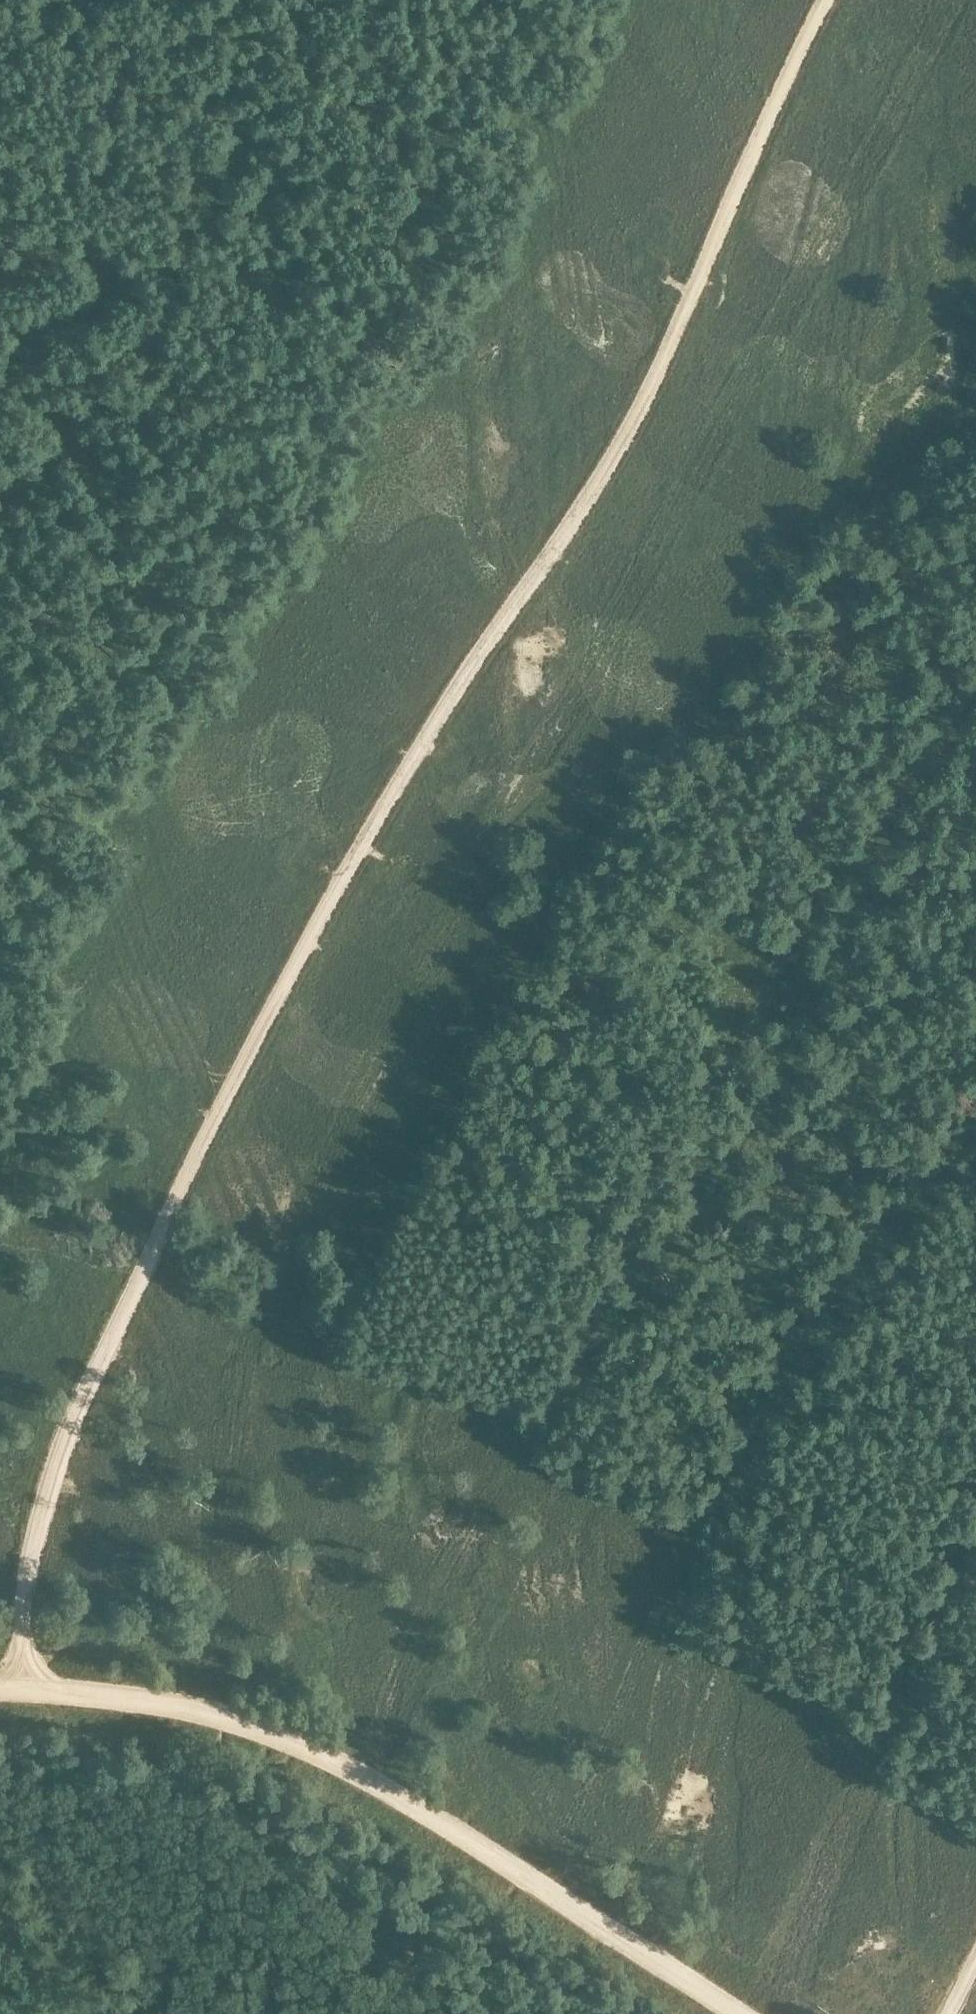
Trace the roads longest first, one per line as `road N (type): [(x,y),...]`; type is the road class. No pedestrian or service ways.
road 1 (track): [(0,1688),(219,1714),(386,1789),(756,2013)]

